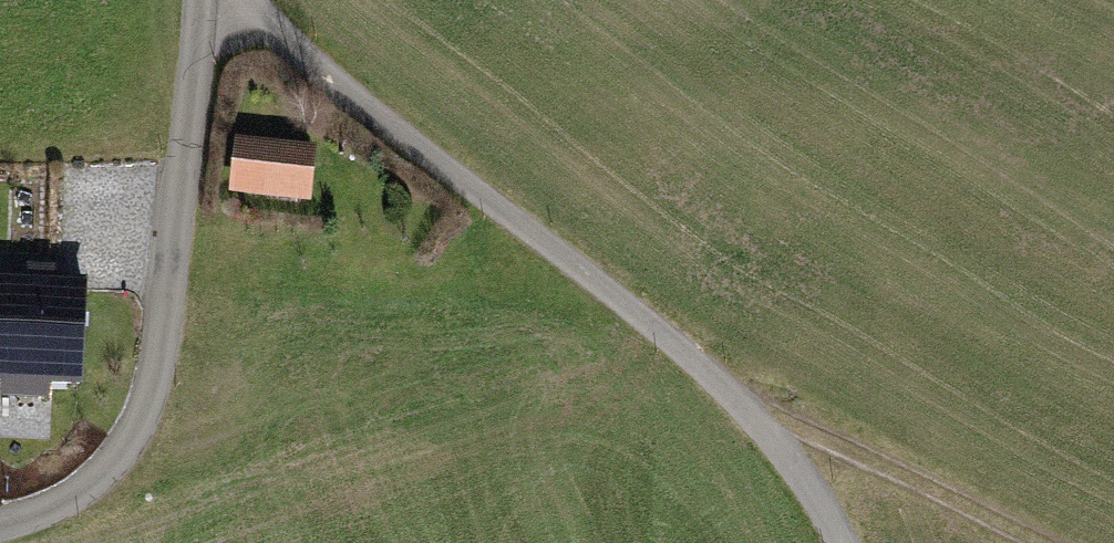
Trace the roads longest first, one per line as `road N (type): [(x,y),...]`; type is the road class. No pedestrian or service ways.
road 1 (residential): [(761,425),(645,325),(259,26),(198,0)]
road 2 (residential): [(197,0),(158,344),(125,442),(70,502),(0,528)]
road 3 (track): [(1031,542),(885,470),(761,425),(840,542)]

